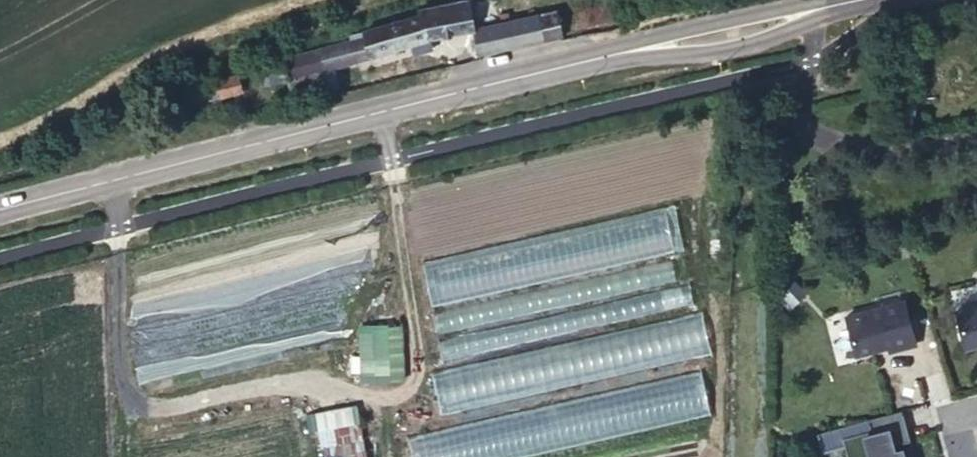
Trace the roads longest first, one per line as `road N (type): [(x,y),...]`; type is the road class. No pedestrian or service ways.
road 1 (secondary): [(607,57),(0,209)]
road 2 (secondary): [(607,57),(726,53),(791,31),(828,8)]
road 3 (secondary): [(828,8),(786,8),(642,40),(607,57)]

